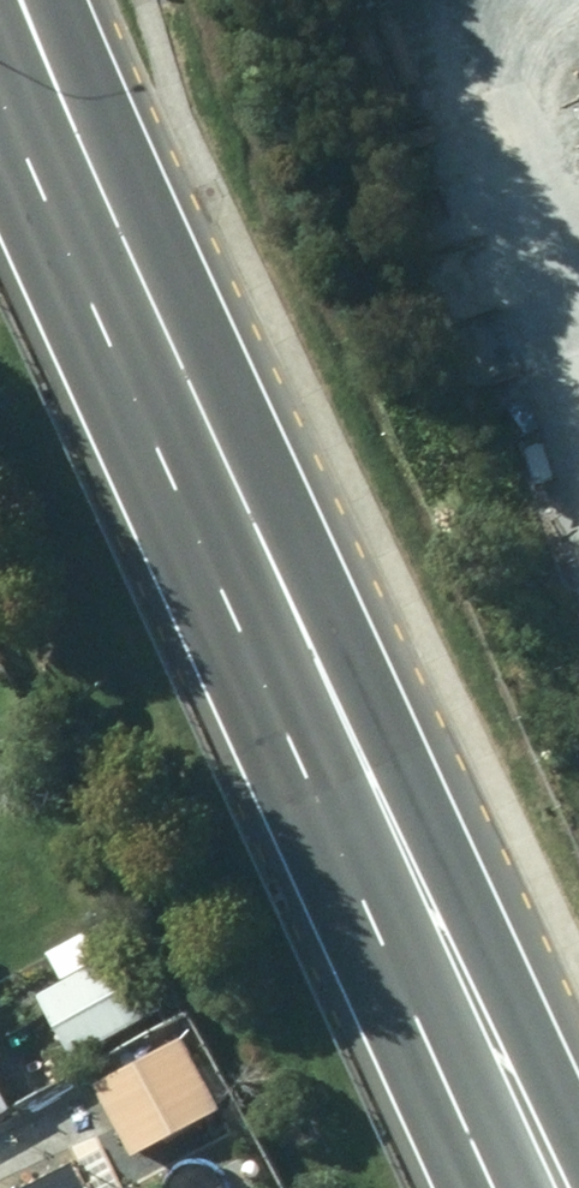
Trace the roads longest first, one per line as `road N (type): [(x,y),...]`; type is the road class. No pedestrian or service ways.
road 1 (primary): [(97,0),(324,583),(578,1130)]
road 2 (primary): [(493,1187),(0,103)]

